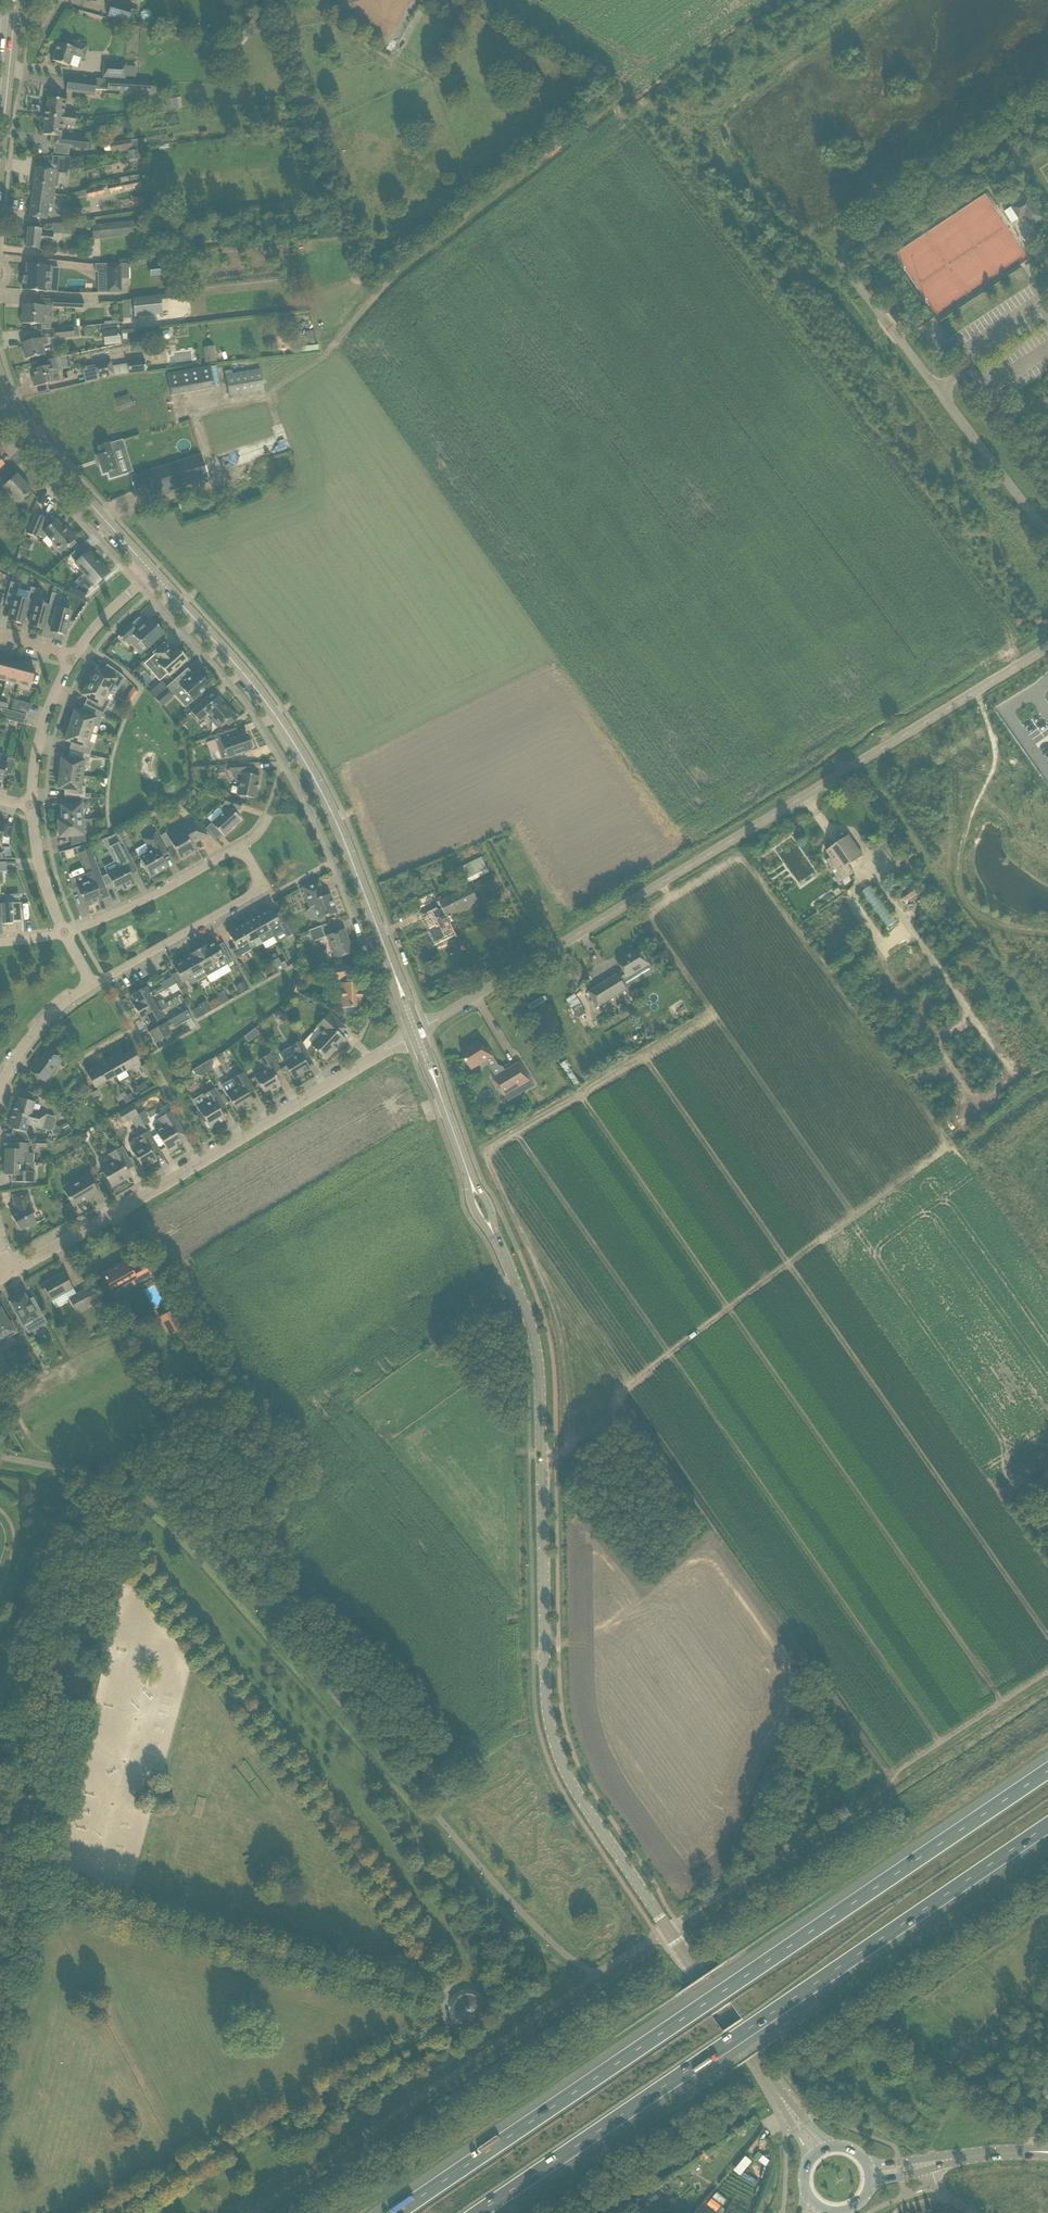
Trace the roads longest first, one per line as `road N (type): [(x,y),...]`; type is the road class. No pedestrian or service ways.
road 1 (motorway): [(1047,1771),(397,2212)]
road 2 (unclassified): [(417,1034),(1047,647)]
road 3 (tertiary): [(667,1929),(573,1785),(555,1736),(541,1647),(537,1345),(495,1235)]
road 4 (motorway): [(479,2212),(1047,1827)]
road 5 (tertiary): [(417,1034),(337,824),(302,760),(270,710),(151,575)]
road 6 (unclassified): [(12,1271),(417,1034)]
road 7 (track): [(1047,1683),(676,1922)]
road 8 (unclassified): [(1047,535),(889,328)]
road 9 (residential): [(92,986),(264,894),(238,849)]
road 10 (tertiary): [(151,575),(74,492),(0,381)]
road 11 (track): [(970,1015),(1015,1076),(984,1099),(972,1095),(941,1050),(945,1036),(964,1022)]
road 12 (tertiary): [(782,2098),(667,1929)]
road 13 (residential): [(63,933),(149,900),(238,849)]
road 14 (track): [(722,113),(738,91),(875,0)]
road 15 (track): [(809,241),(793,234),(731,162),(722,113)]
road 16 (residential): [(30,806),(34,752),(70,659)]
road 17 (tertiary): [(470,1175),(417,1034)]
road 18 (tertiary): [(0,148),(15,0)]
road 19 (residential): [(0,1092),(25,1044),(92,986)]
road 20 (residential): [(63,933),(30,806)]

